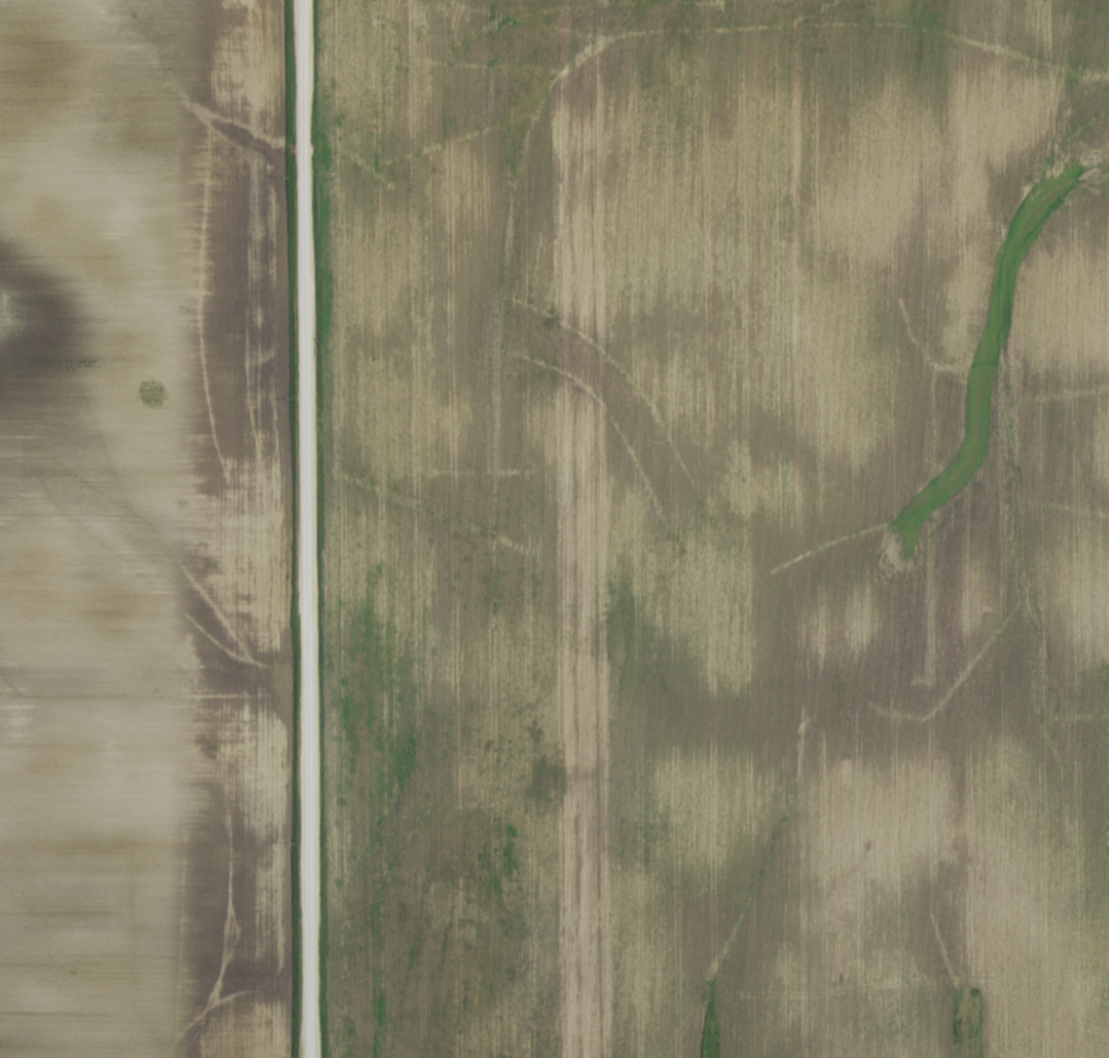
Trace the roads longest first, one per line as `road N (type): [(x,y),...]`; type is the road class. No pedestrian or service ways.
road 1 (residential): [(311,1057),(304,0)]

